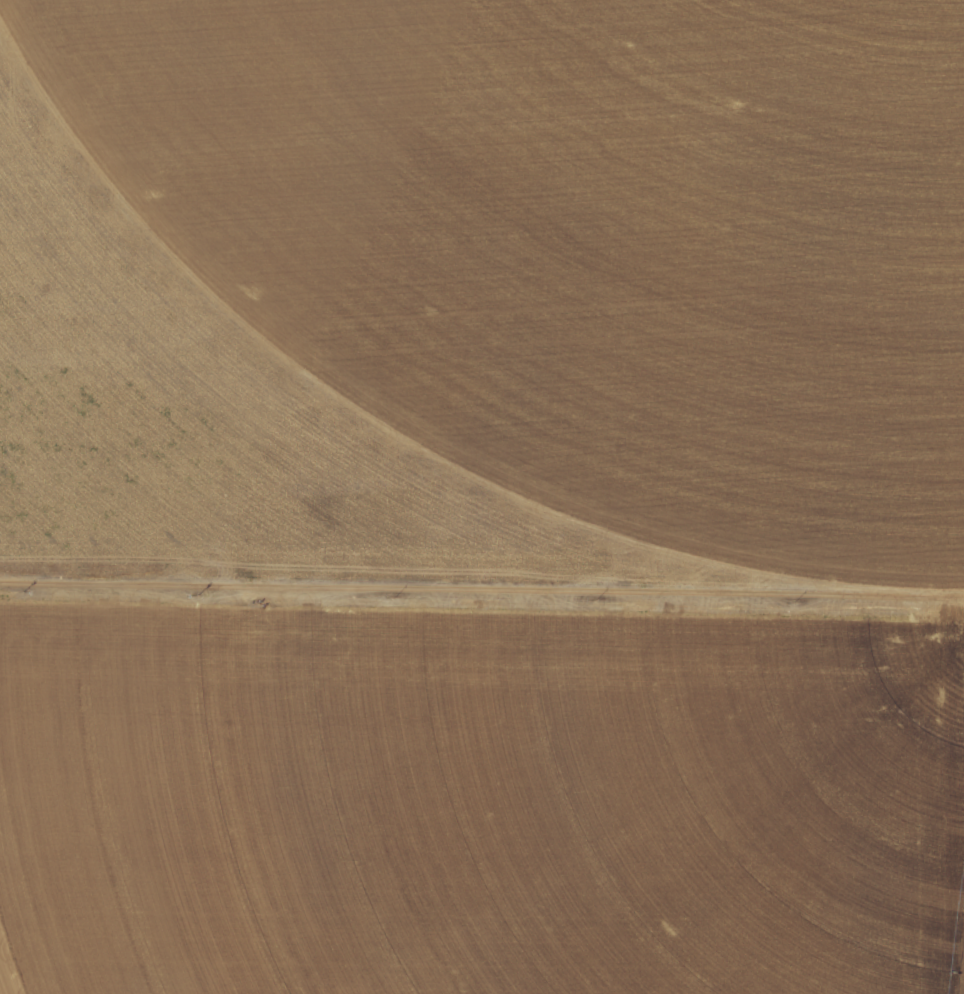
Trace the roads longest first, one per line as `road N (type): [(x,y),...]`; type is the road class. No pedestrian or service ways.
road 1 (residential): [(963,598),(0,587)]

